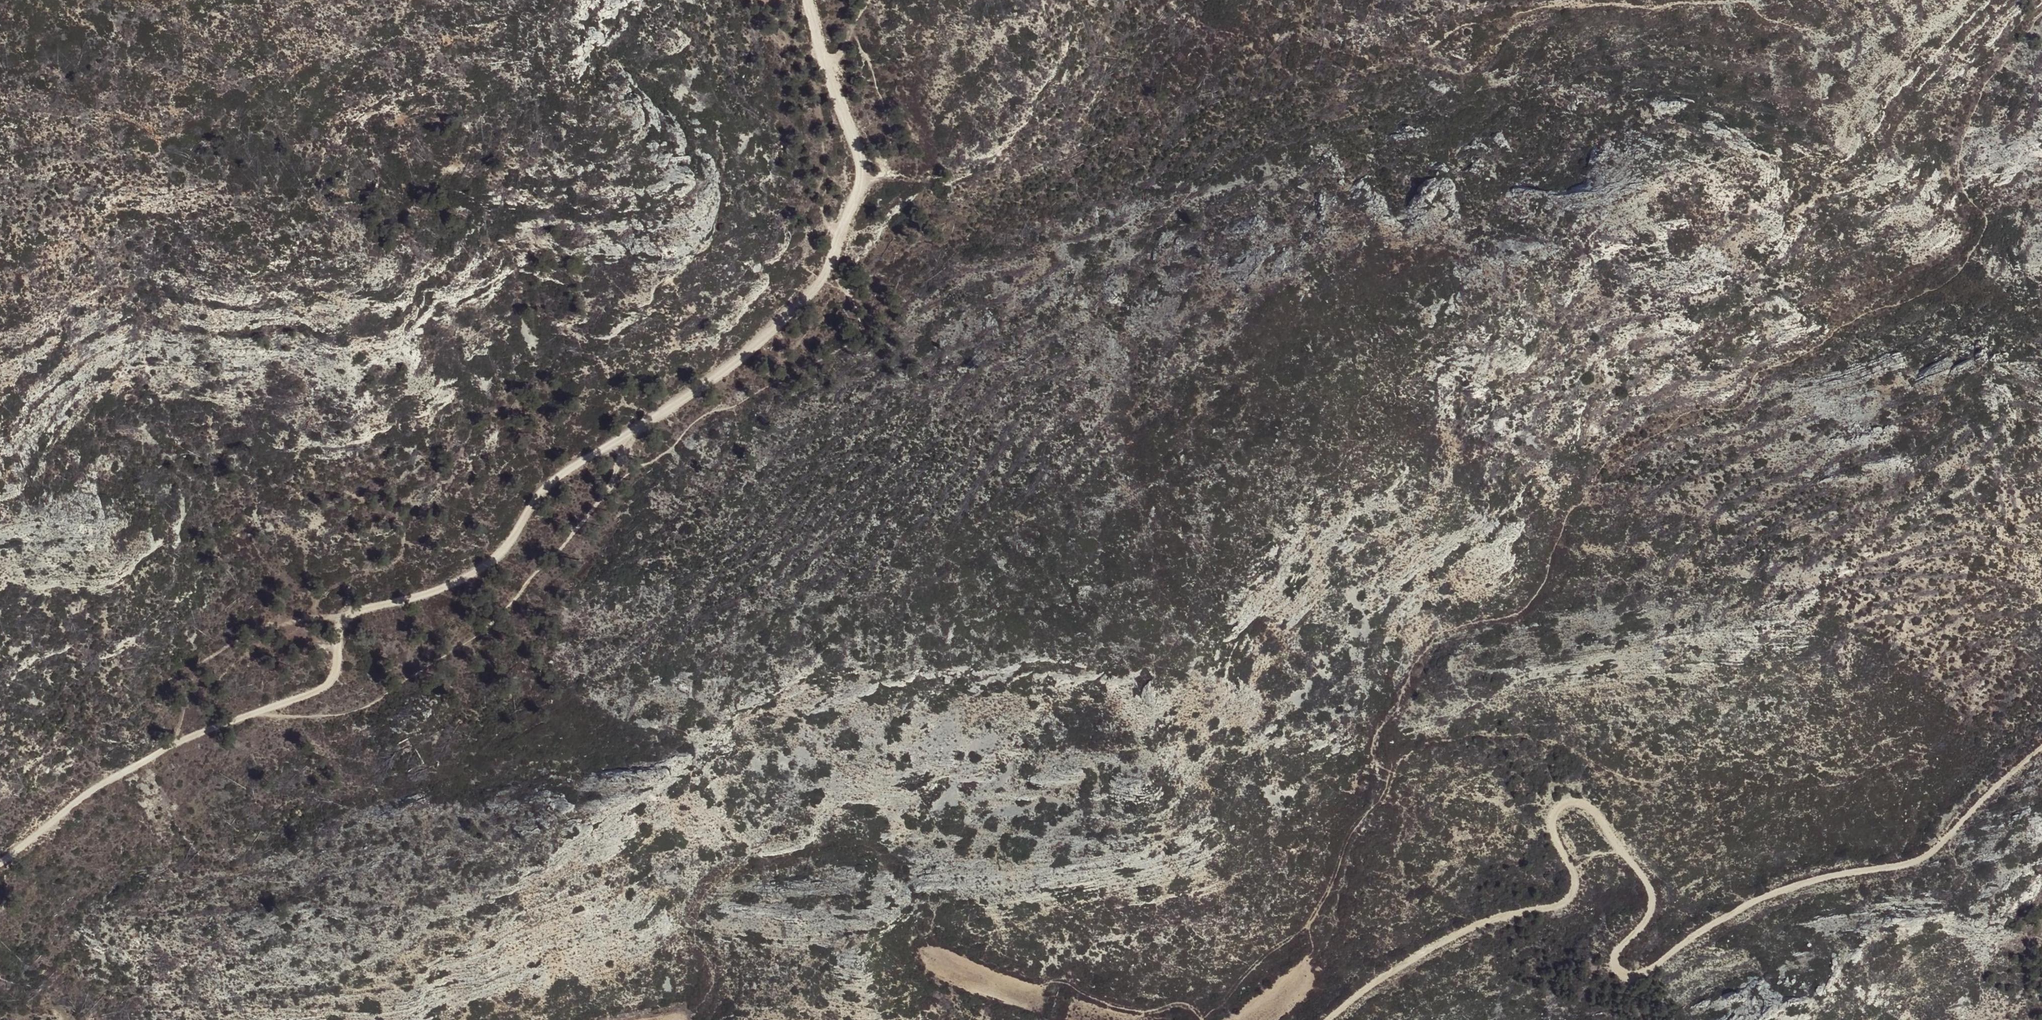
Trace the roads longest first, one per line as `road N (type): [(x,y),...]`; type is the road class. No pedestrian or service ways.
road 1 (track): [(808,0),(864,177),(825,274),(793,313),(720,374),(535,496),(511,540),(485,562),(345,622),(327,689),(233,719),(175,755),(96,782),(0,870)]
road 2 (track): [(1333,1019),(1463,929),(1571,899),(1575,882),(1554,838),(1554,816),(1572,802),(1594,811),(1619,842),(1651,906),(1625,948),(1619,968),(1628,979),(1652,972),(1715,920),(1773,893),(1909,861),(1959,826),(2041,732)]
road 3 (track): [(1199,1019),(1174,1004),(1150,1013),(1061,981),(1042,987)]

